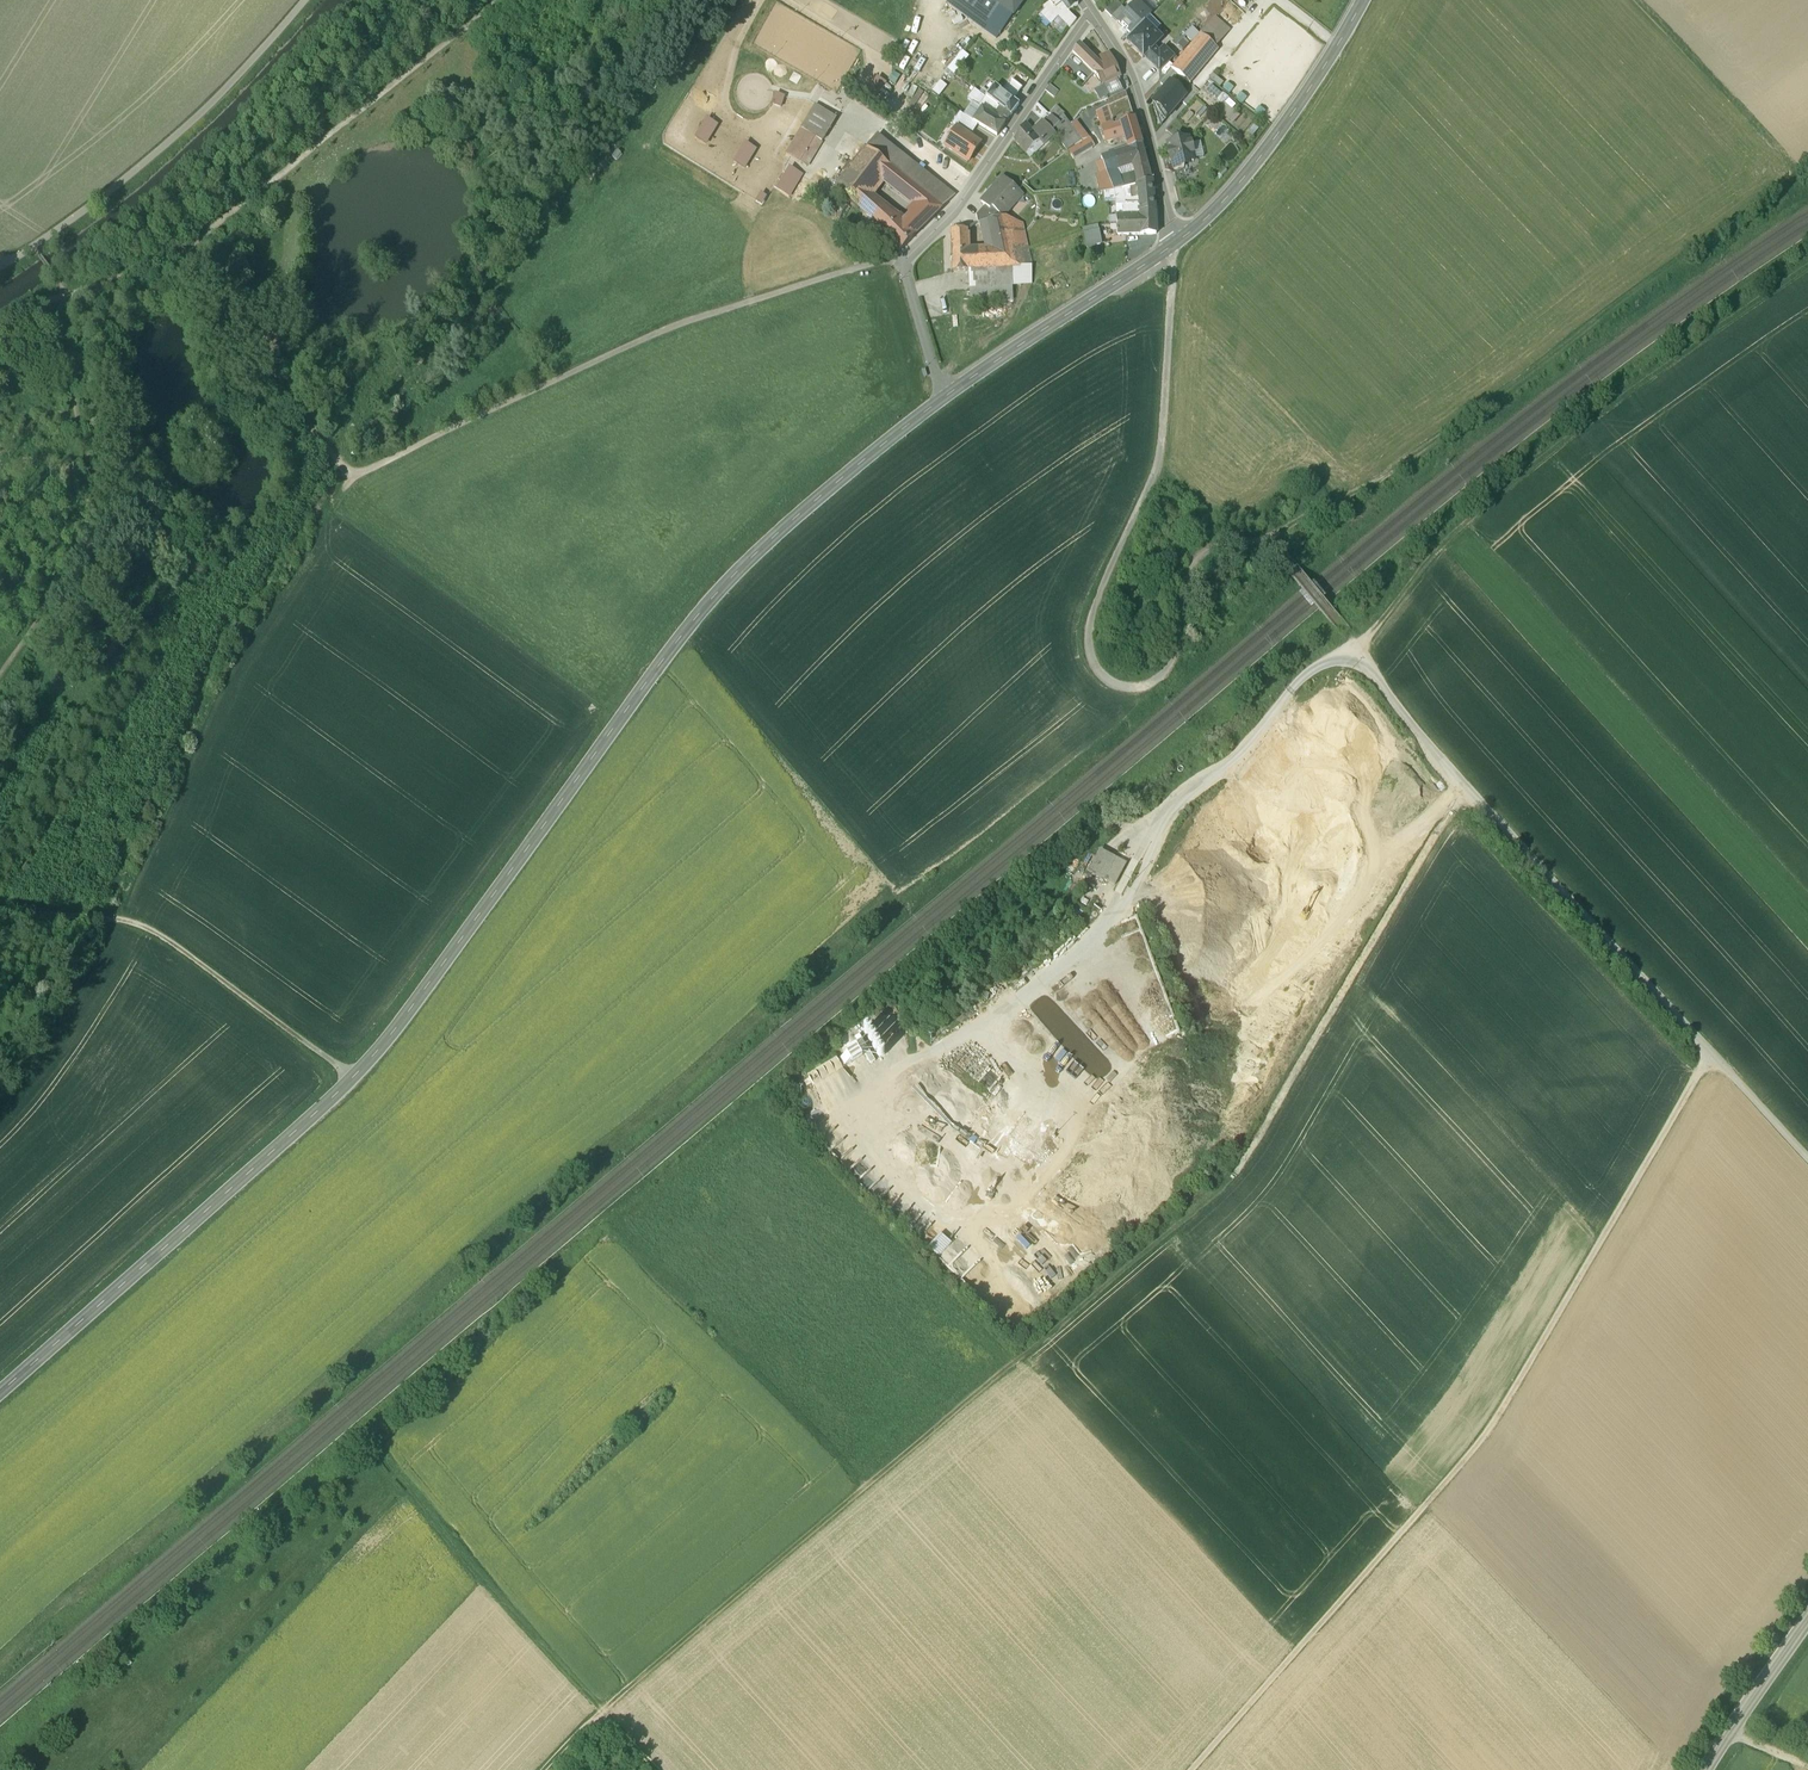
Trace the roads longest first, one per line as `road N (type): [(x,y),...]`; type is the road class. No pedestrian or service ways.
road 1 (secondary): [(0,1391),(352,1078),(403,1022),(656,664),(712,598),(943,397)]
road 2 (track): [(561,1769),(659,1678),(1230,1197),(1473,796)]
road 3 (track): [(903,258),(667,328),(351,481),(182,254)]
road 4 (track): [(1721,1064),(1505,1433),(1208,1769)]
road 5 (track): [(1290,568),(1279,557),(1242,555),(1204,573),(1180,672),(1163,691),(1124,693),(1088,652),(1098,604),(1157,452),(1172,272),(1167,248)]
road 6 (track): [(1807,1158),(1473,796),(1334,620)]
road 7 (track): [(1807,185),(1416,471),(1318,518),(1274,556)]
road 8 (track): [(955,1059),(1135,922),(1172,833),(1260,753),(1316,682),(1363,656)]
road 9 (track): [(1807,281),(1675,372),(1450,557),(1366,659)]
road 10 (residential): [(1091,11),(954,211),(903,258),(943,397)]
road 11 (track): [(34,246),(170,139),(305,0)]
road 12 (track): [(618,1237),(877,1495)]
road 13 (track): [(352,1078),(175,945),(123,920),(94,917)]
road 14 (secondary): [(1181,237),(1271,140),(1363,0)]
road 15 (track): [(422,1499),(614,1717)]
road 16 (secondary): [(943,397),(1181,237)]
road 17 (residential): [(1181,237),(1121,55),(1091,11)]
road 18 (track): [(1807,175),(1642,0)]
road 19 (track): [(123,920),(0,1081)]
road 20 (secondary): [(1720,1769),(1807,1637)]

